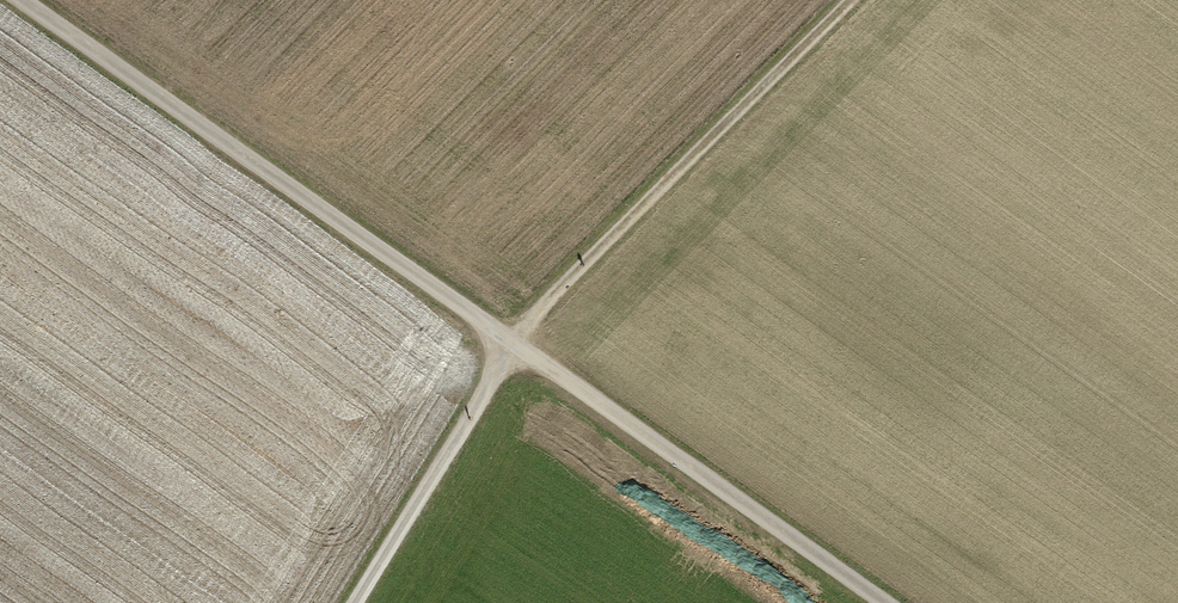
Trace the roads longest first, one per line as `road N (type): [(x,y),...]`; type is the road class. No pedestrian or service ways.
road 1 (unclassified): [(26,0),(885,602)]
road 2 (track): [(355,602),(512,343),(849,0)]

